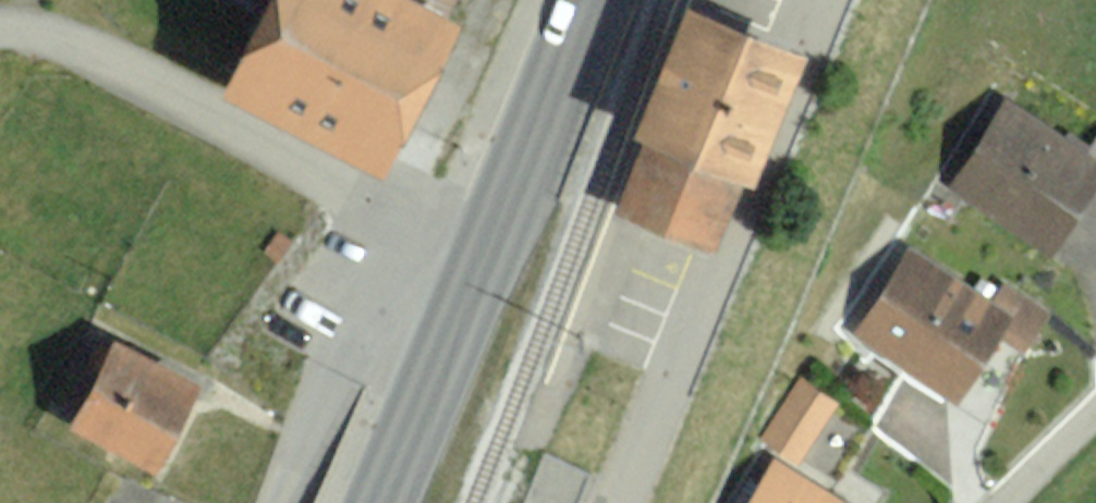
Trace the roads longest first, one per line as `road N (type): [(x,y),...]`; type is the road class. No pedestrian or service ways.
road 1 (residential): [(0,38),(65,49),(423,210)]
road 2 (residential): [(284,502),(423,210)]
road 3 (secondary): [(386,502),(487,238)]
road 4 (secondary): [(487,238),(580,0)]

